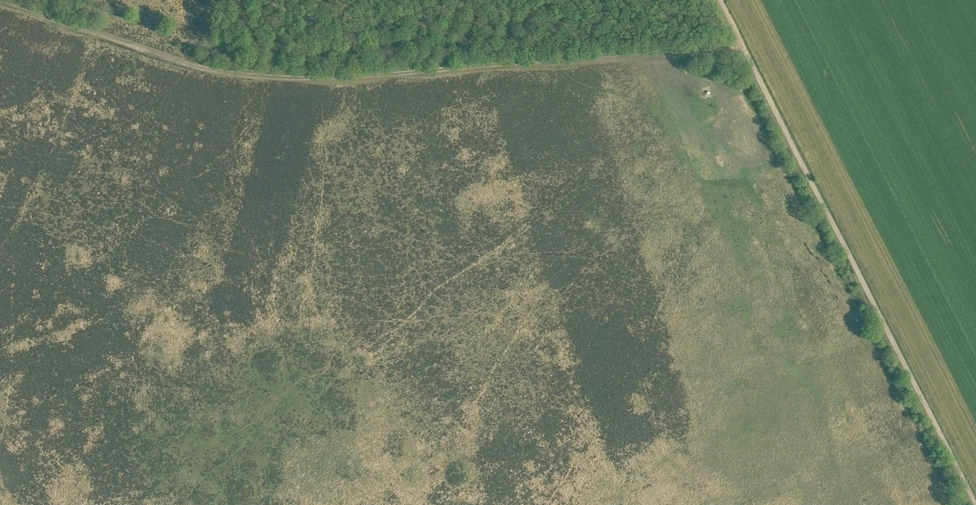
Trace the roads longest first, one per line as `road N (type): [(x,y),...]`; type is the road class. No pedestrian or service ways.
road 1 (track): [(7,0),(172,61),(243,76),(320,79),(743,50)]
road 2 (track): [(743,50),(975,504)]

